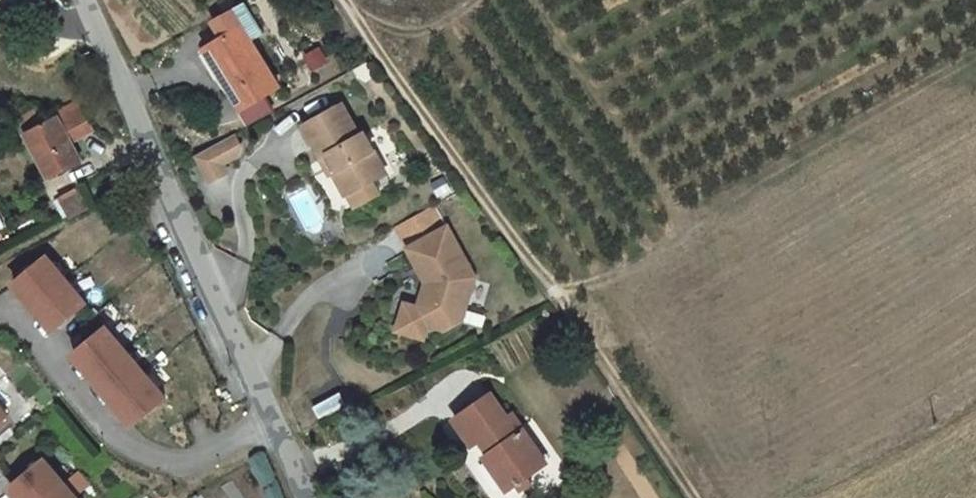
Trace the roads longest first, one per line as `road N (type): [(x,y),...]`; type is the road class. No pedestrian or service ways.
road 1 (track): [(345,0),(695,497)]
road 2 (unclassified): [(272,422),(162,203),(81,0)]
road 3 (track): [(533,0),(678,214),(678,228),(625,274),(556,290)]
road 4 (track): [(678,228),(975,58)]
road 5 (residential): [(0,319),(106,433),(146,460),(185,465),(272,422)]
road 6 (track): [(353,12),(414,31),(477,0)]

